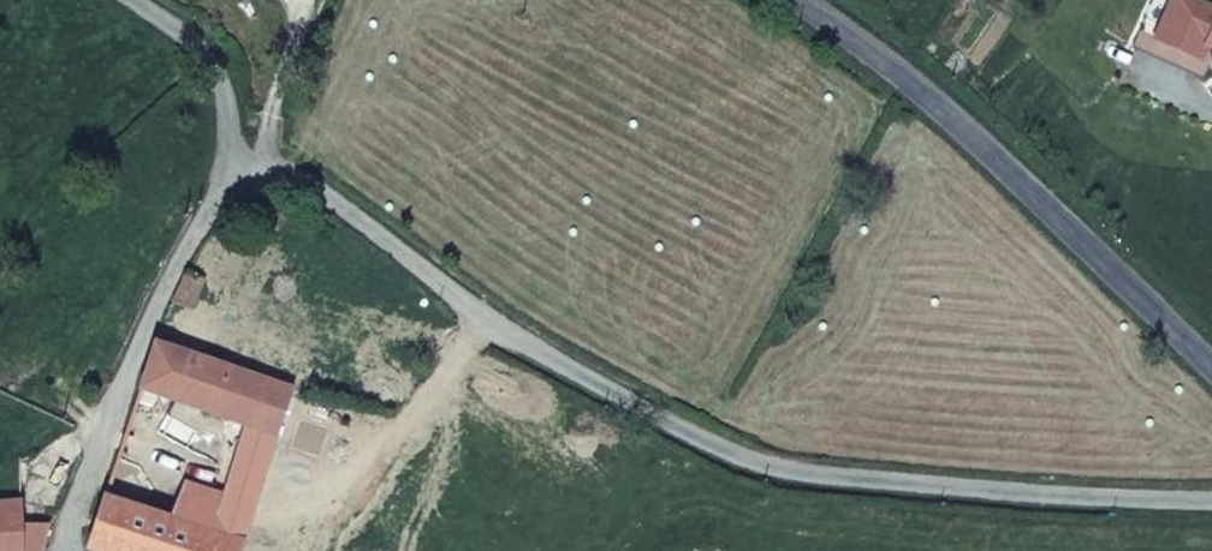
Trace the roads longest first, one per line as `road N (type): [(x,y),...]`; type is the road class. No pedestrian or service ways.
road 1 (residential): [(241,178),(291,175),(551,358),(704,453),(904,484),(1211,501)]
road 2 (secondary): [(799,0),(925,94),(1211,362)]
road 3 (residential): [(83,550),(73,524),(135,343),(201,214),(241,178)]
road 4 (unclassified): [(135,0),(198,39),(209,129),(241,178)]

